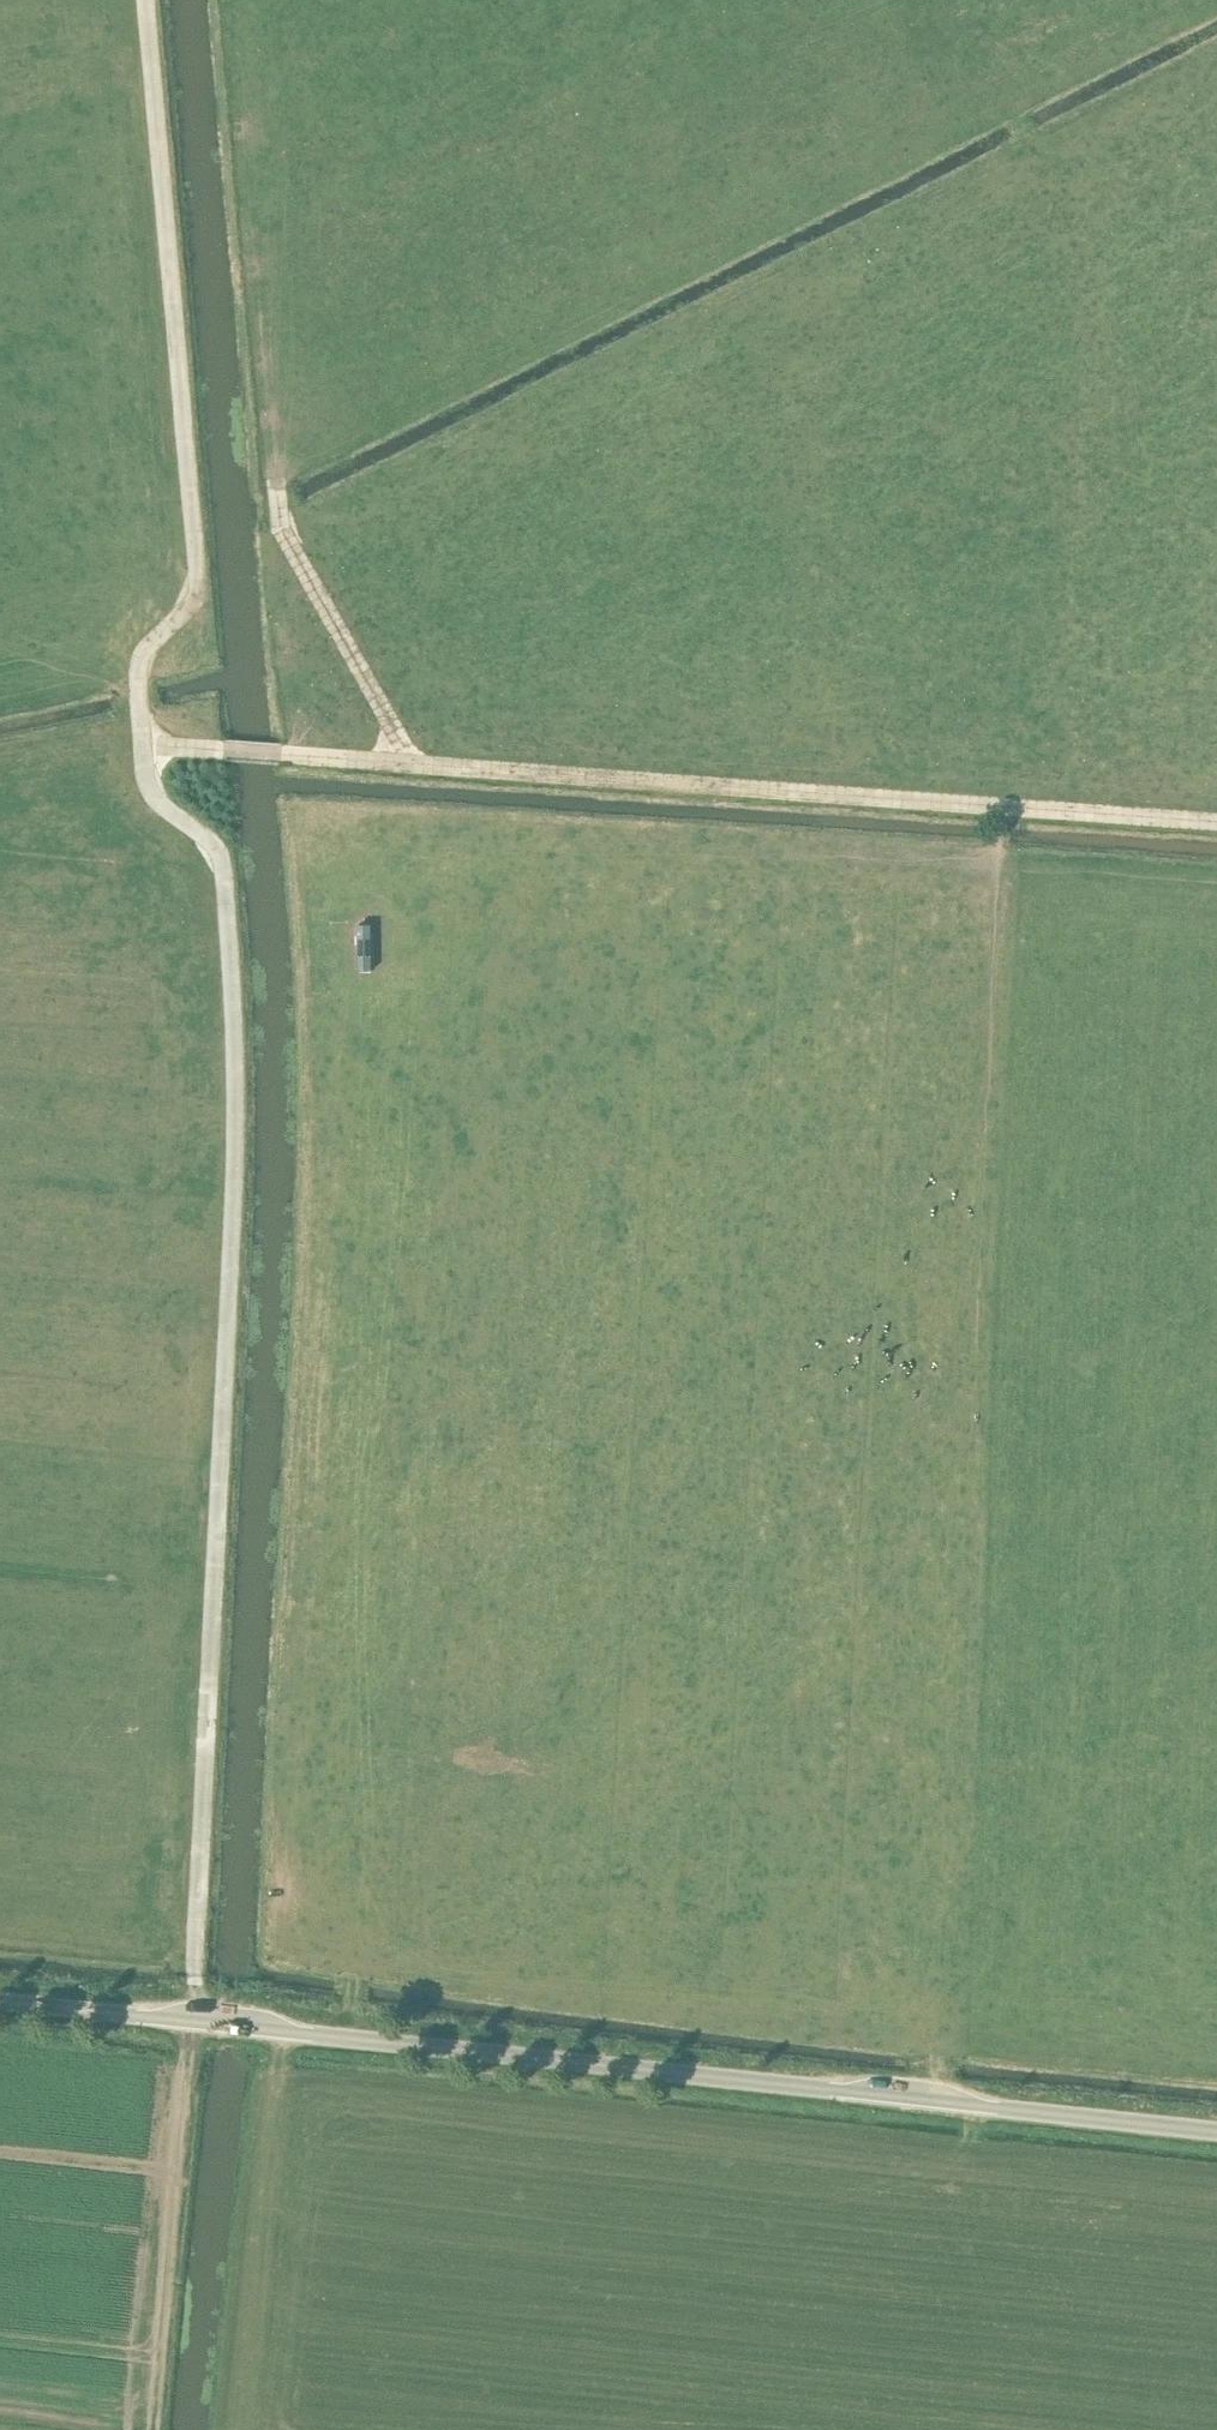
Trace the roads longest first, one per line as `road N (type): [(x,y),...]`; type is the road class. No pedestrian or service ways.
road 1 (track): [(146,0),(196,558),(193,593),(144,648),(135,670),(141,746),(149,785),(226,869),(237,1029),(189,2023)]
road 2 (unclassified): [(1216,2131),(0,2003)]
road 3 (track): [(1216,820),(141,746)]
road 4 (track): [(410,762),(295,556),(278,518),(275,478)]

